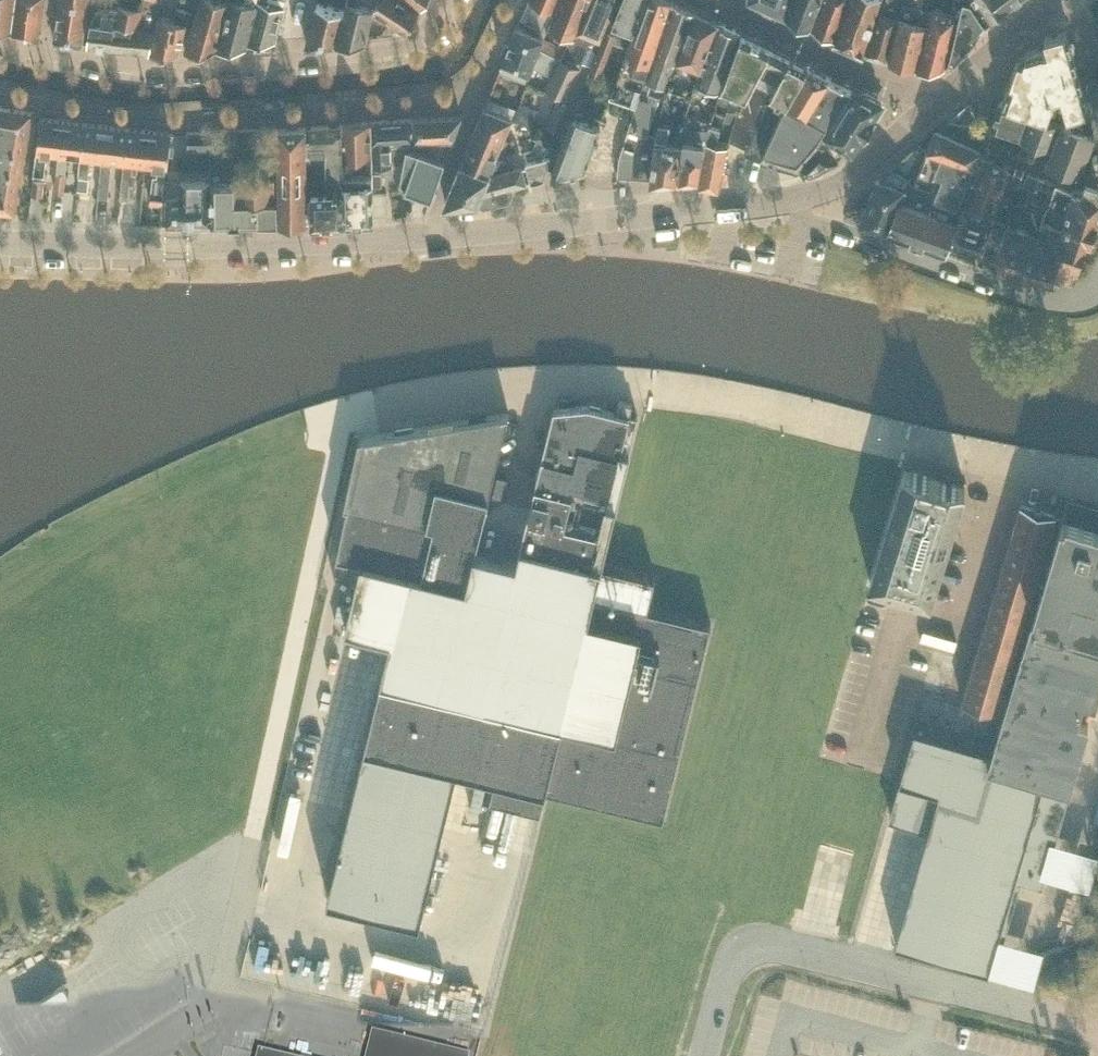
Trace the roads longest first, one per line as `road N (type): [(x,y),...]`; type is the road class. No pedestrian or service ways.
road 1 (unclassified): [(1097,482),(635,383),(534,385),(363,410)]
road 2 (unclassified): [(703,1055),(733,958),(755,945),(1097,1022)]
road 3 (residential): [(470,95),(438,104),(168,118),(0,94)]
road 4 (residential): [(46,52),(148,64),(416,44),(431,35),(452,0)]
road 5 (tertiary): [(426,235),(176,245),(0,240)]
road 6 (tertiary): [(798,199),(426,235)]
road 7 (residential): [(798,199),(802,217),(1033,296),(1068,301),(1097,280)]
road 8 (residential): [(936,105),(730,8),(731,0)]
road 9 (tertiary): [(936,105),(841,183),(798,199)]
road 10 (tertiary): [(936,105),(1052,0)]
road 11 (residential): [(470,95),(473,115),(426,235)]

